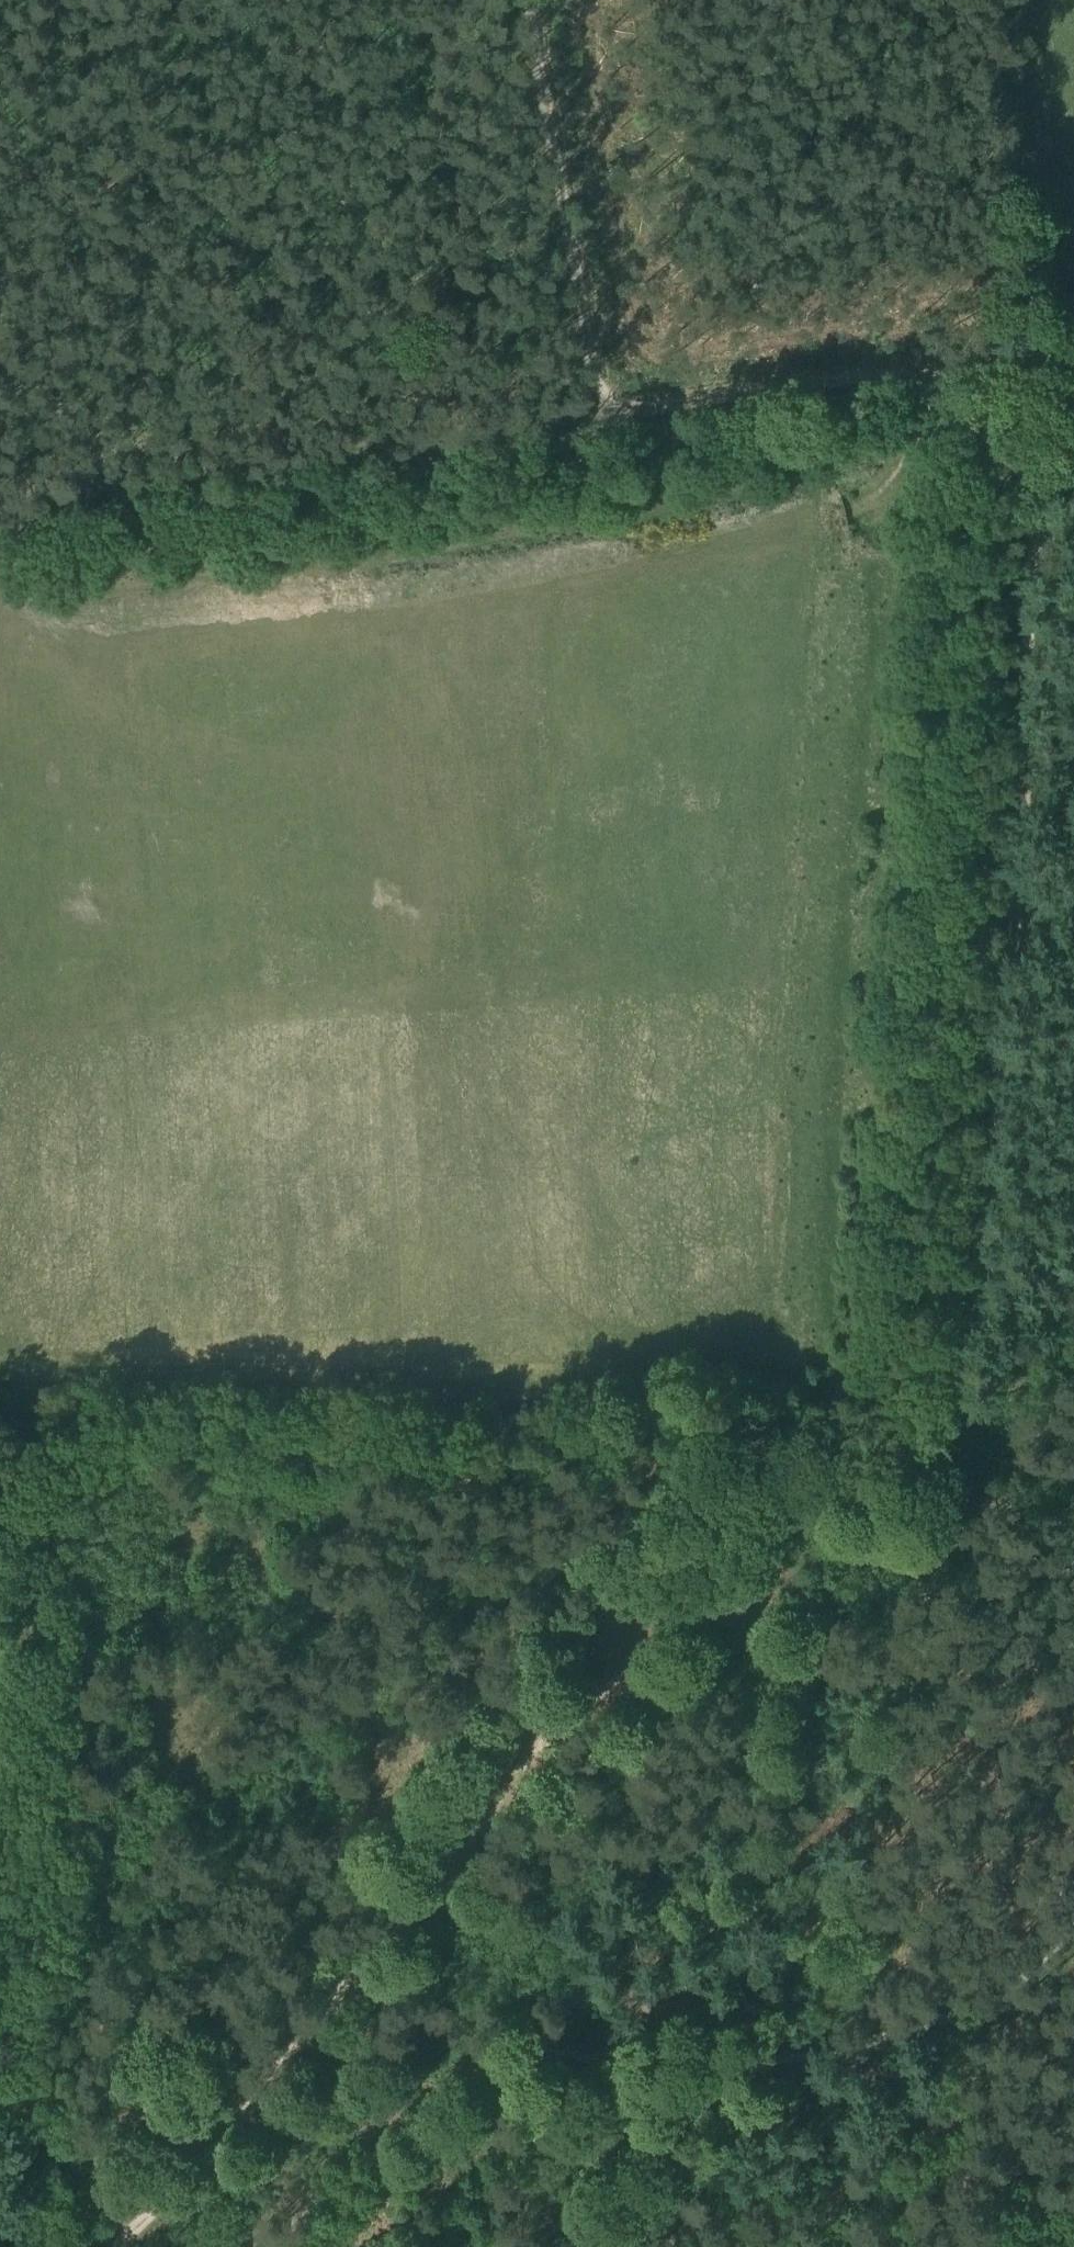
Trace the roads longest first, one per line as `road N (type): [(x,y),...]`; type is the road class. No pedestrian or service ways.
road 1 (track): [(119,2246),(210,2159),(363,1959),(457,1858),(537,1743),(629,1668),(778,1569),(843,1496),(926,1449),(947,1424),(983,1270),(1023,813),(1030,366),(1012,357),(958,361),(640,407),(610,401),(594,376),(531,30),(534,0)]
road 2 (track): [(873,2246),(973,2185),(1073,2148)]
road 3 (track): [(1030,366),(1035,296),(1073,265)]

